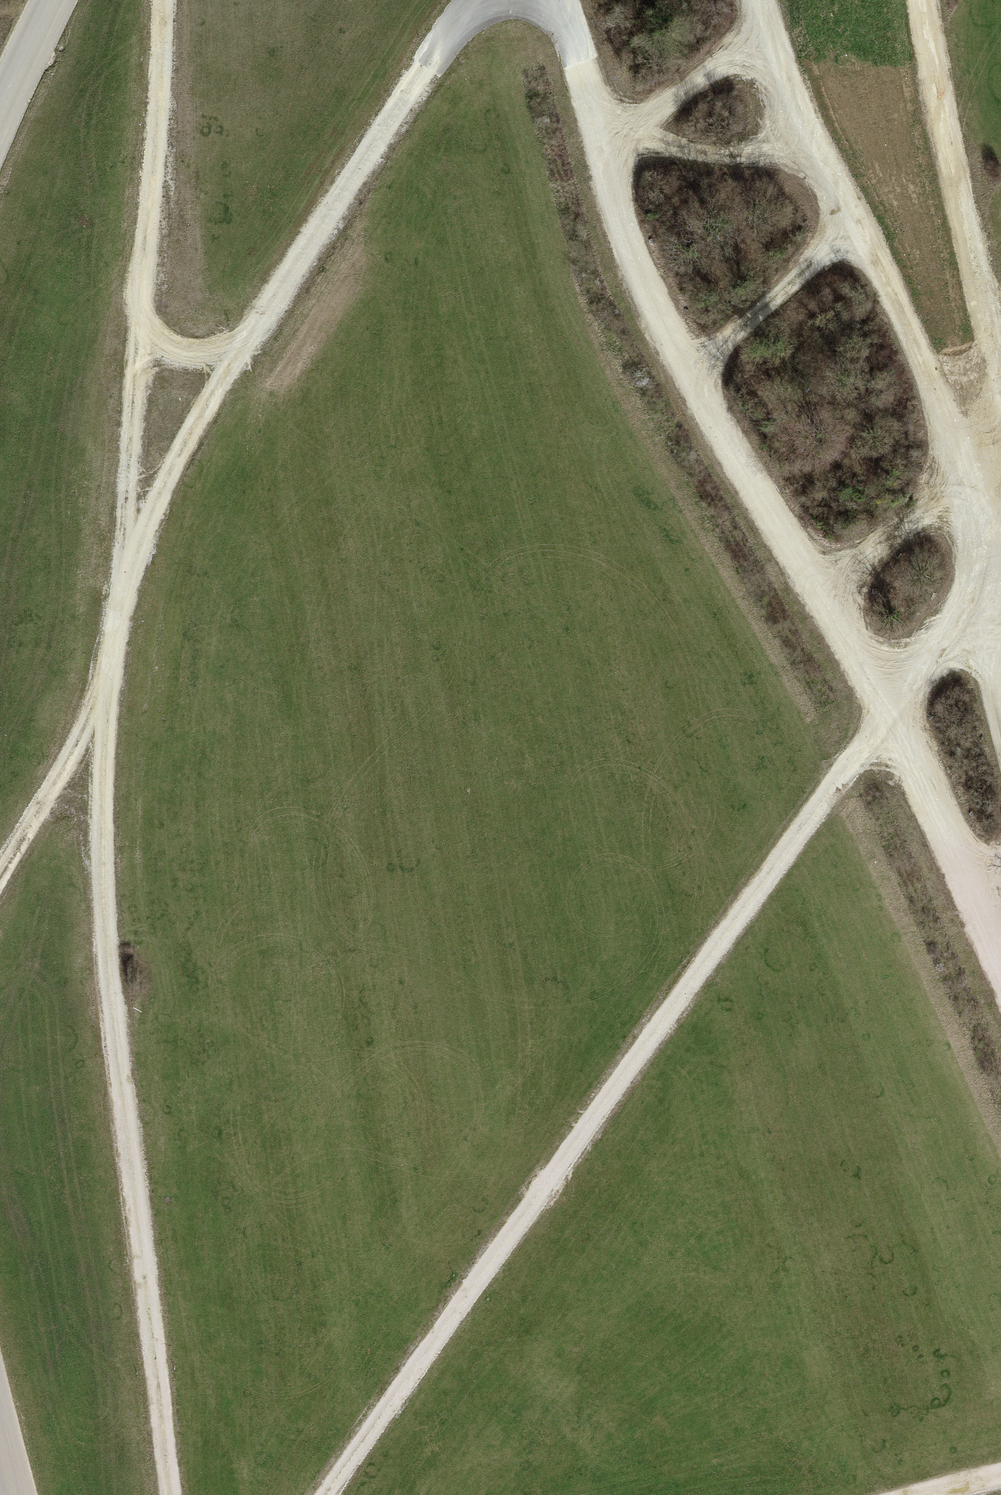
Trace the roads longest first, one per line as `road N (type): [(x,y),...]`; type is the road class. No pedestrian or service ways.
road 1 (track): [(328,1494),(889,707),(1000,958)]
road 2 (track): [(547,0),(569,30),(633,265),(889,707),(967,623),(1000,614)]
road 3 (track): [(0,875),(105,700),(126,579),(161,0)]
road 4 (track): [(105,700),(102,869),(170,1494)]
road 5 (track): [(142,336),(187,353),(237,353),(375,135),(473,0)]
road 6 (track): [(947,423),(921,352),(812,149),(759,0)]
road 7 (track): [(812,149),(602,149),(767,28)]
road 8 (track): [(921,0),(1000,371)]
road 9 (track): [(947,423),(974,543),(967,623),(1000,729)]
road 10 (track): [(237,353),(126,579)]
road 11 (track): [(697,378),(850,225)]
road 12 (track): [(818,583),(965,487)]

